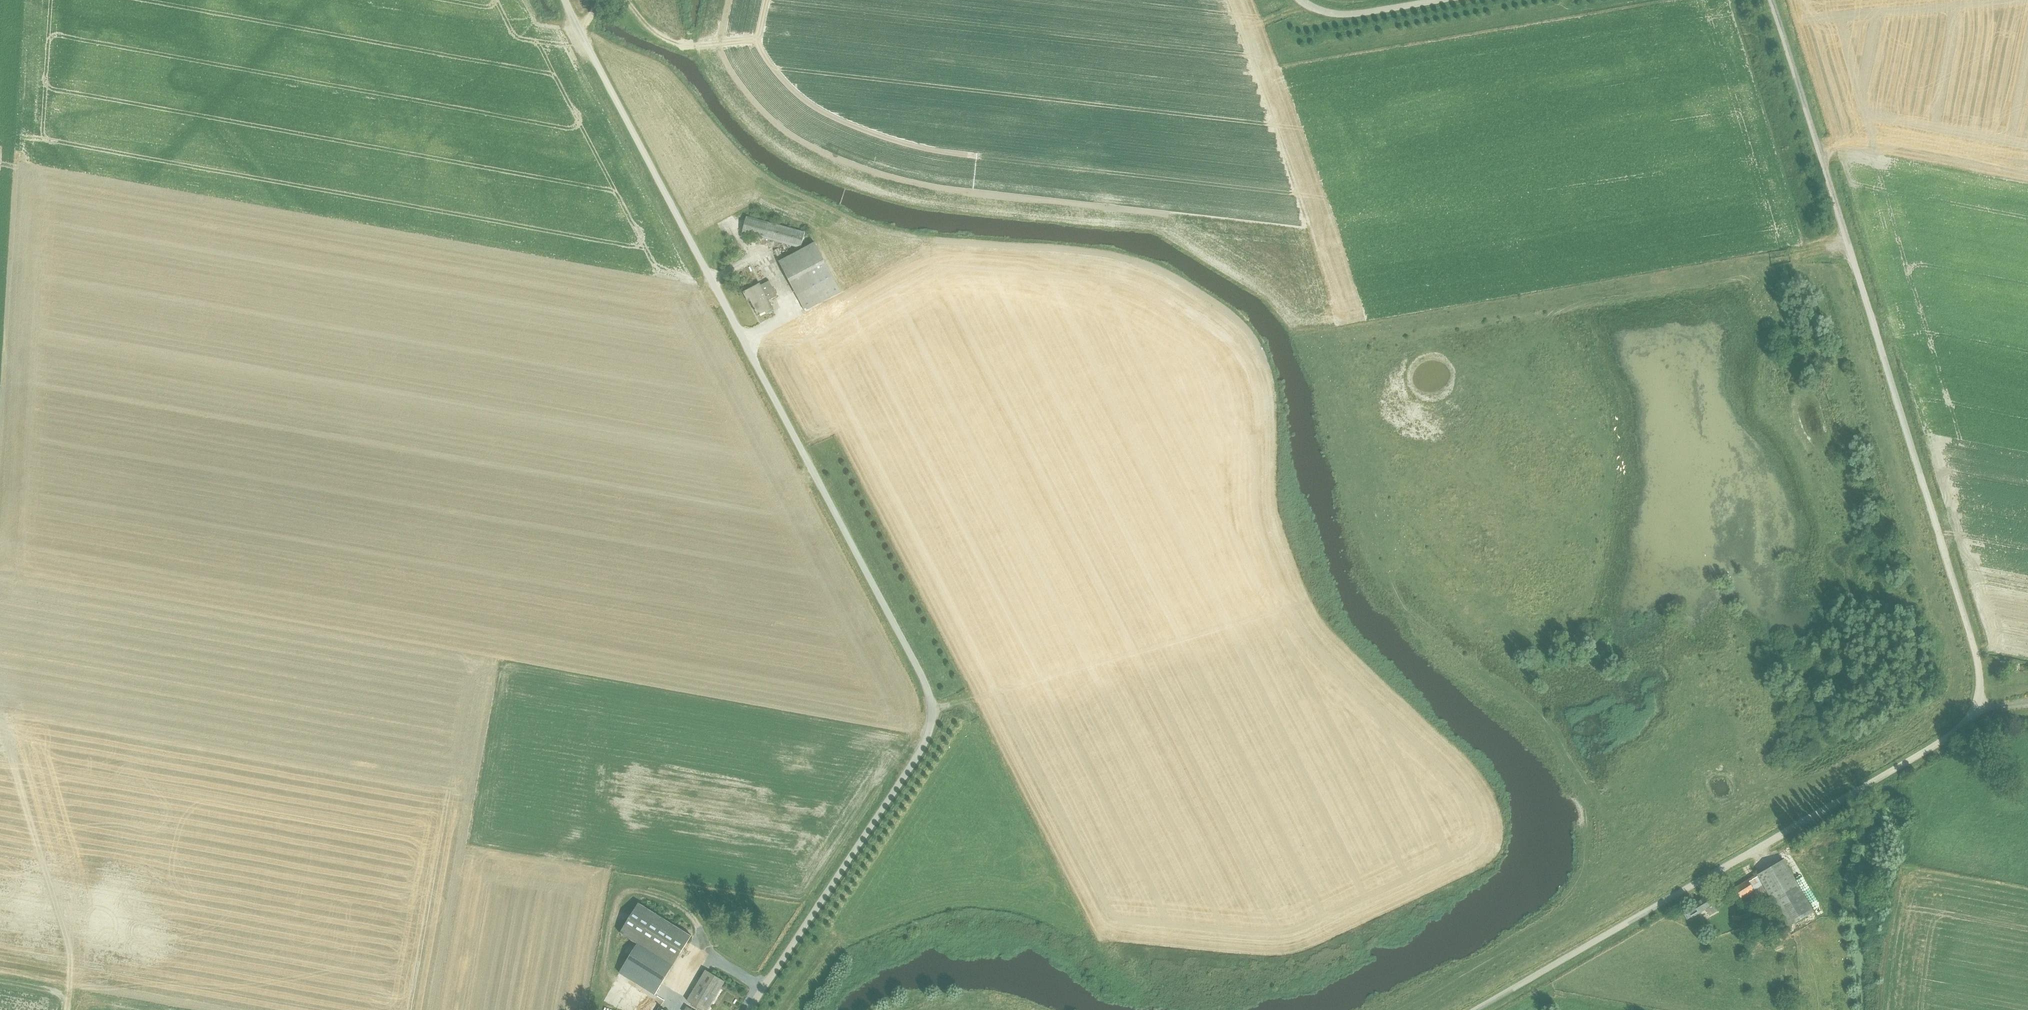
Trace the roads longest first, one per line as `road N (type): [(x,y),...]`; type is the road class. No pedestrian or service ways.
road 1 (unclassified): [(1474,1009),(1923,749),(1975,710),(1980,674),(1958,600),(1770,0)]
road 2 (unclassified): [(749,1009),(918,754),(932,712),(920,674),(565,0)]
road 3 (unclassified): [(1436,0),(1346,14),(1302,0)]

